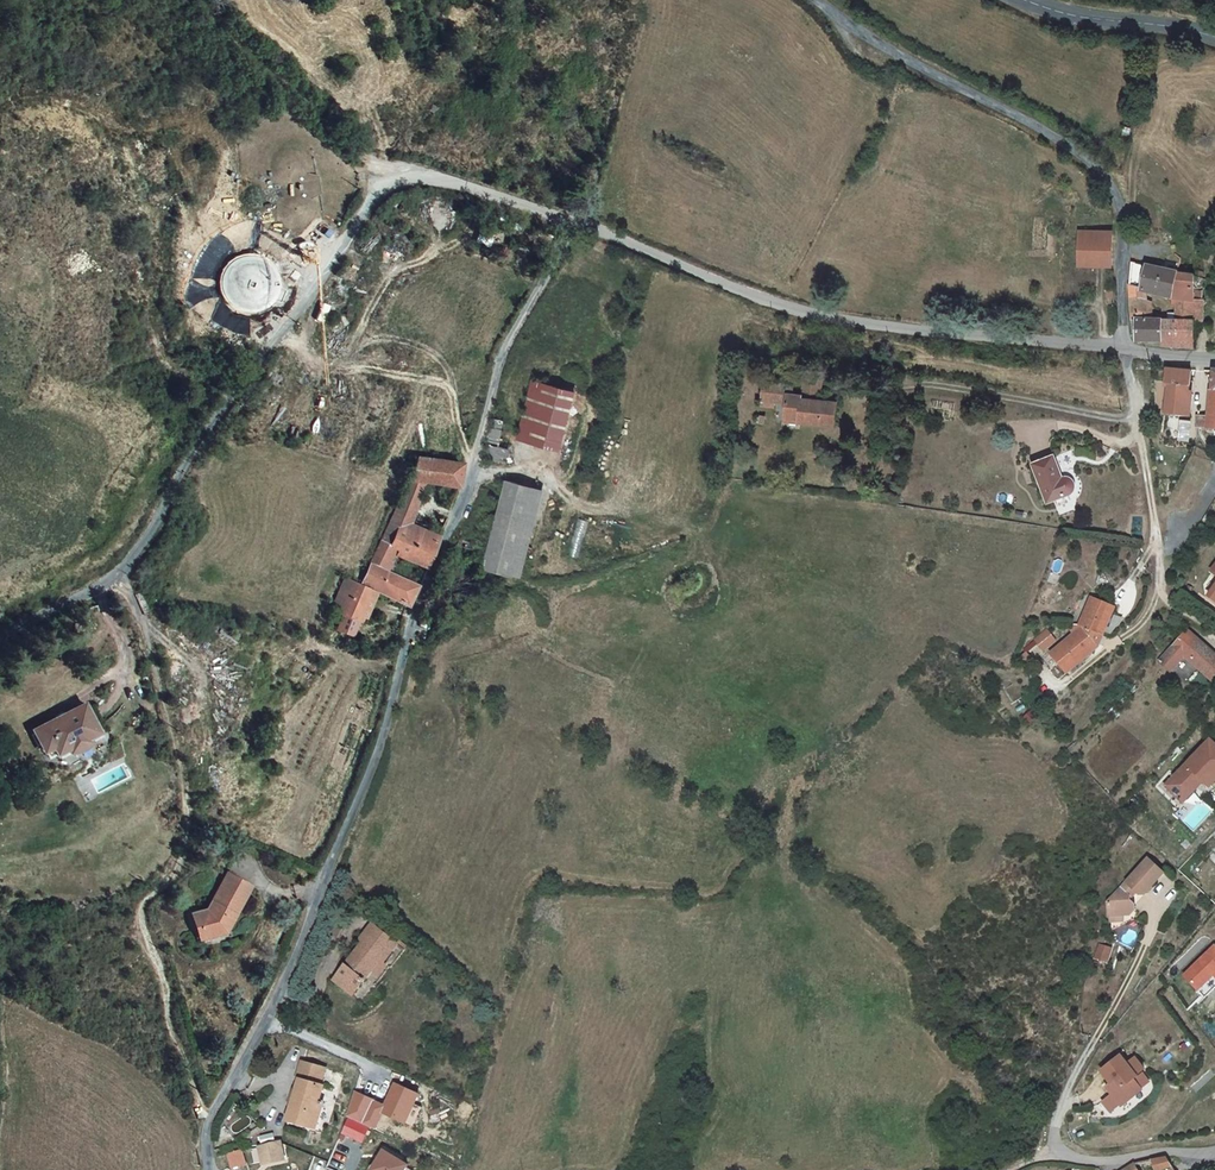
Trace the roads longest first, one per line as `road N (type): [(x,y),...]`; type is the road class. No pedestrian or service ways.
road 1 (residential): [(208,1169),(211,1118),(333,868),(476,491),(514,339),(569,235)]
road 2 (residential): [(569,235),(546,220),(402,182),(279,344),(155,535),(122,573),(0,648)]
road 3 (track): [(211,1118),(143,916),(185,860),(190,766),(122,573)]
road 4 (residential): [(1123,359),(887,339),(569,235)]
road 5 (unclassified): [(822,0),(867,36),(1045,130),(1098,171),(1122,217),(1123,359)]
road 6 (track): [(1080,1169),(1056,1146),(1060,1117),(1161,913)]
road 7 (tertiary): [(1214,36),(1077,16),(1027,0)]
road 8 (unclassified): [(1214,1146),(1080,1169)]

